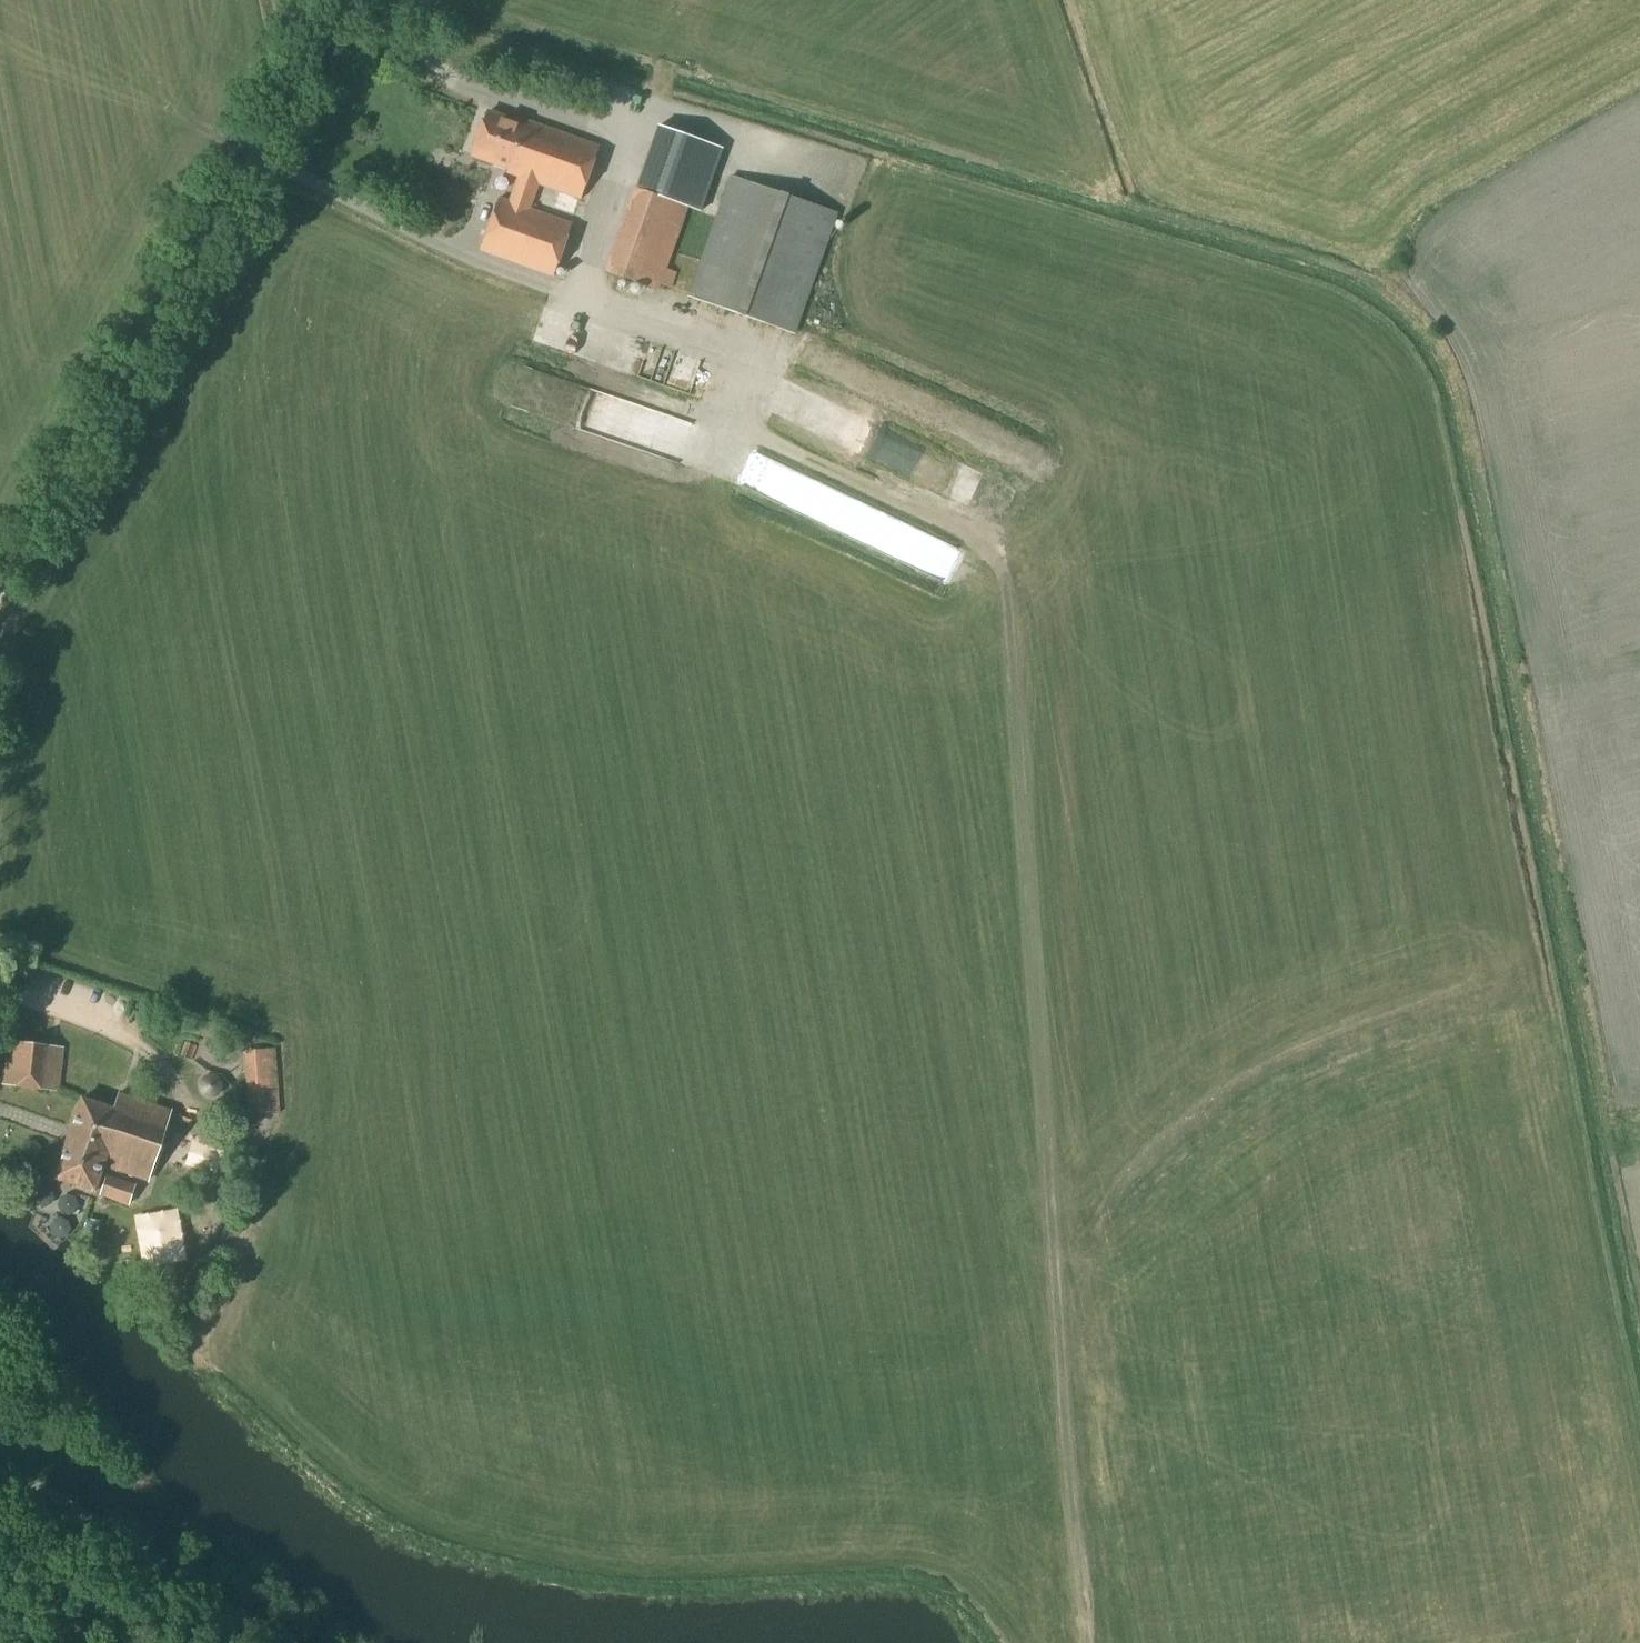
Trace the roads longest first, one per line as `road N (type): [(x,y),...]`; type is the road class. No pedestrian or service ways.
road 1 (track): [(0,585),(307,63),(358,0)]
road 2 (unclassified): [(285,1642),(0,1472)]

